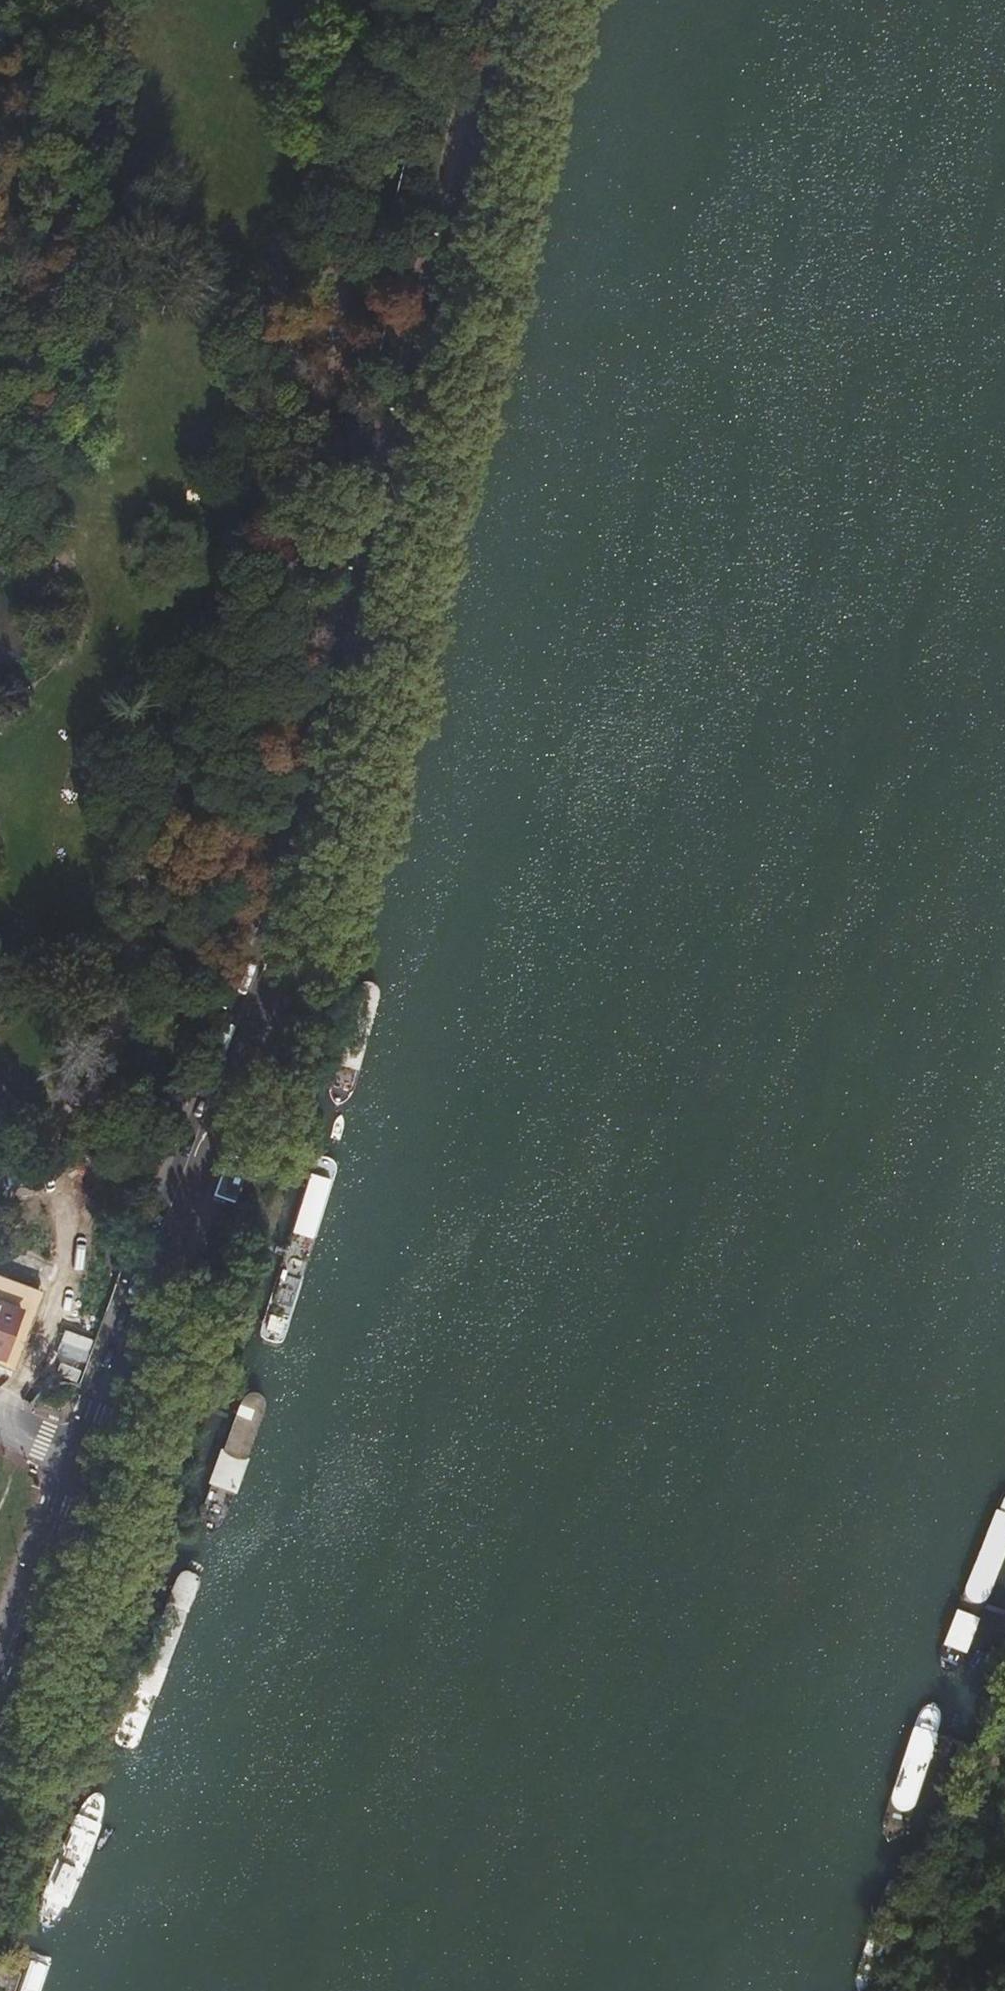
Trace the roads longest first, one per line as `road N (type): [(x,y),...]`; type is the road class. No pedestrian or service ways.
road 1 (primary): [(85,1456),(284,914),(516,0)]
road 2 (primary): [(0,1690),(85,1456)]
road 3 (track): [(1004,1749),(935,1973)]

